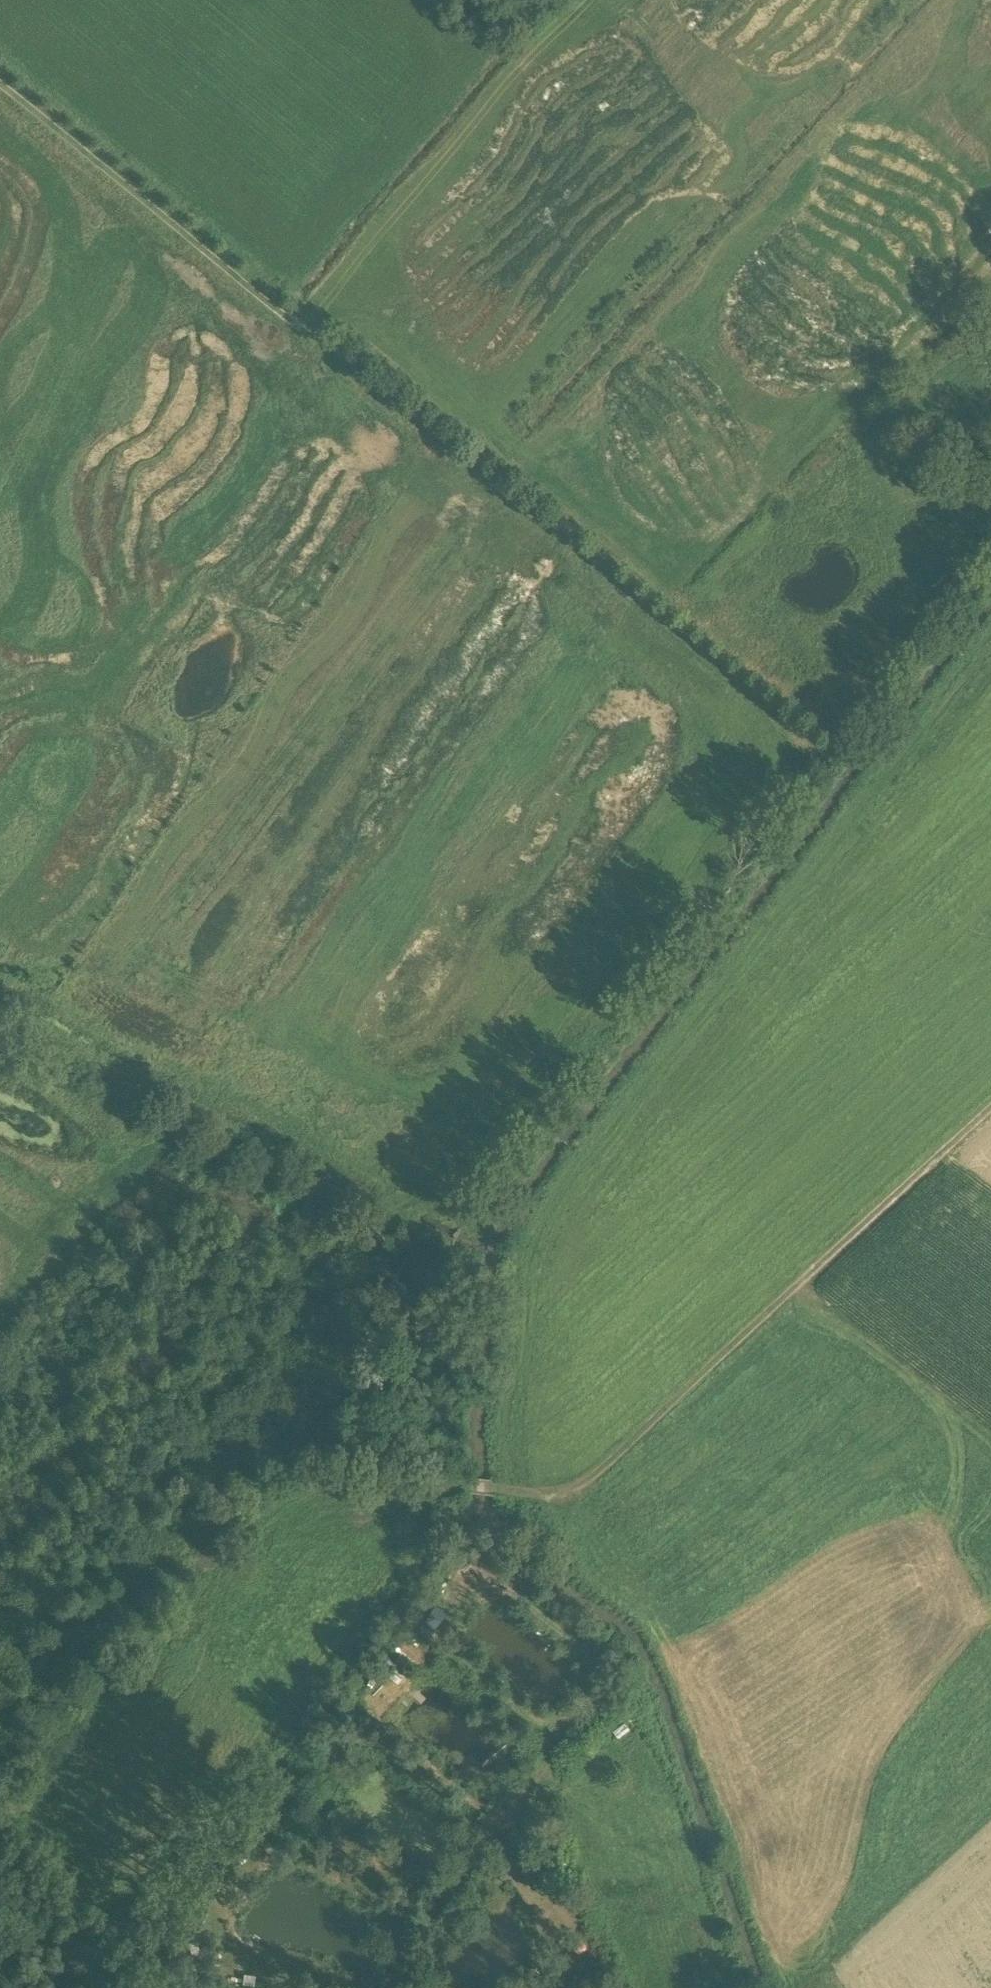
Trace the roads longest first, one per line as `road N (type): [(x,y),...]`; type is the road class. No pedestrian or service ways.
road 1 (track): [(0,84),(662,619)]
road 2 (track): [(460,1485),(537,1495),(594,1478),(990,1110)]
road 3 (track): [(990,1441),(797,1289)]
road 4 (track): [(400,1987),(545,1789)]

